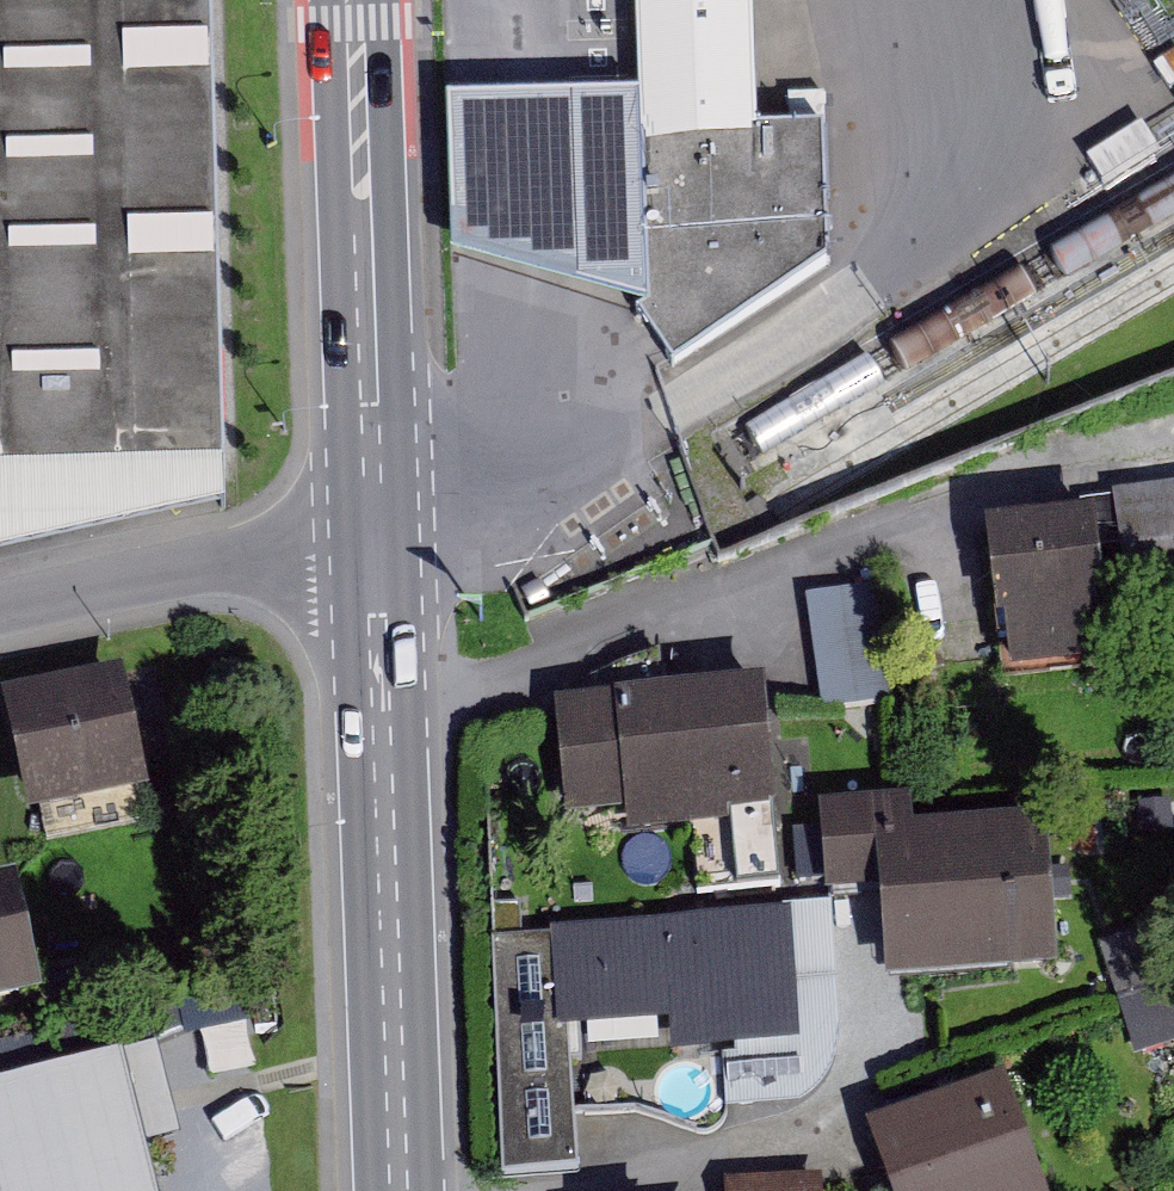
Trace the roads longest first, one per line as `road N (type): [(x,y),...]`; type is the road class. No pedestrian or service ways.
road 1 (primary): [(411,1190),(387,535)]
road 2 (primary): [(387,535),(367,0)]
road 3 (residential): [(0,614),(387,535)]

